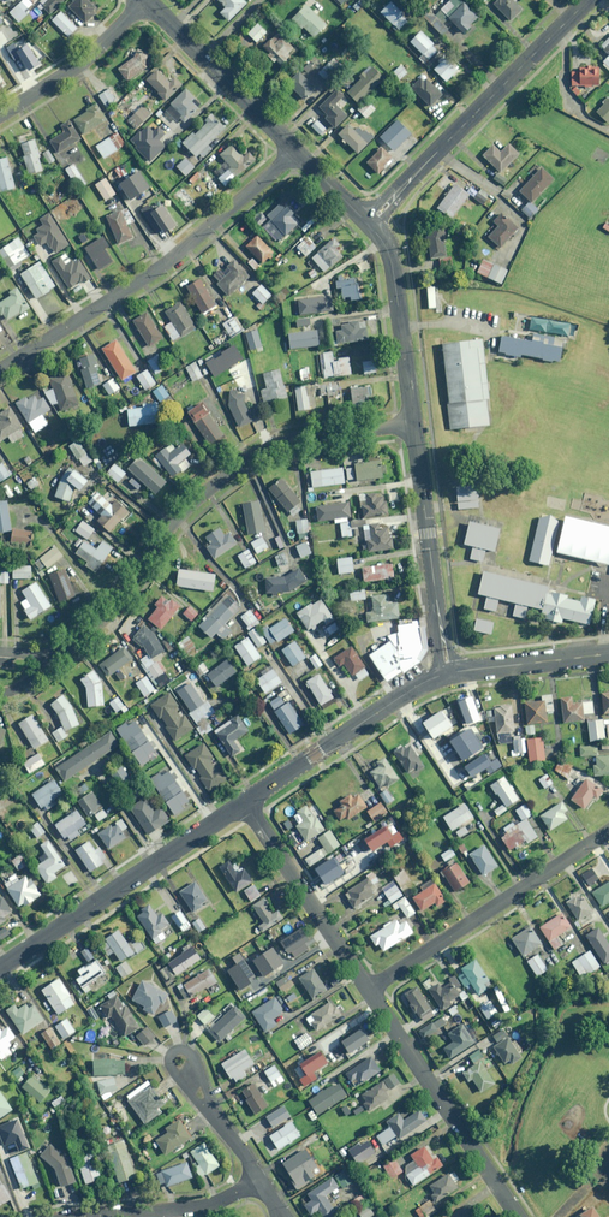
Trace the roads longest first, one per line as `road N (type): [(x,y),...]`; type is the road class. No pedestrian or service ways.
road 1 (residential): [(66,655),(195,496),(232,469),(293,441),(413,425)]
road 2 (residential): [(0,369),(157,268),(295,149)]
road 3 (residential): [(587,0),(368,224)]
road 4 (tertiary): [(0,969),(244,802)]
road 5 (residential): [(368,991),(608,831)]
road 6 (residential): [(368,991),(519,1216)]
road 7 (residential): [(413,425),(449,673)]
road 8 (tertiary): [(449,673),(408,691),(244,802)]
road 9 (residential): [(244,802),(368,991)]
road 10 (residential): [(368,224),(391,260),(413,425)]
road 11 (residential): [(149,0),(295,149)]
road 12 (residential): [(0,115),(84,61),(145,0)]
road 13 (residential): [(259,1180),(196,1208),(93,1216)]
road 14 (tertiary): [(608,654),(449,673)]
road 15 (residential): [(181,1061),(259,1180)]

